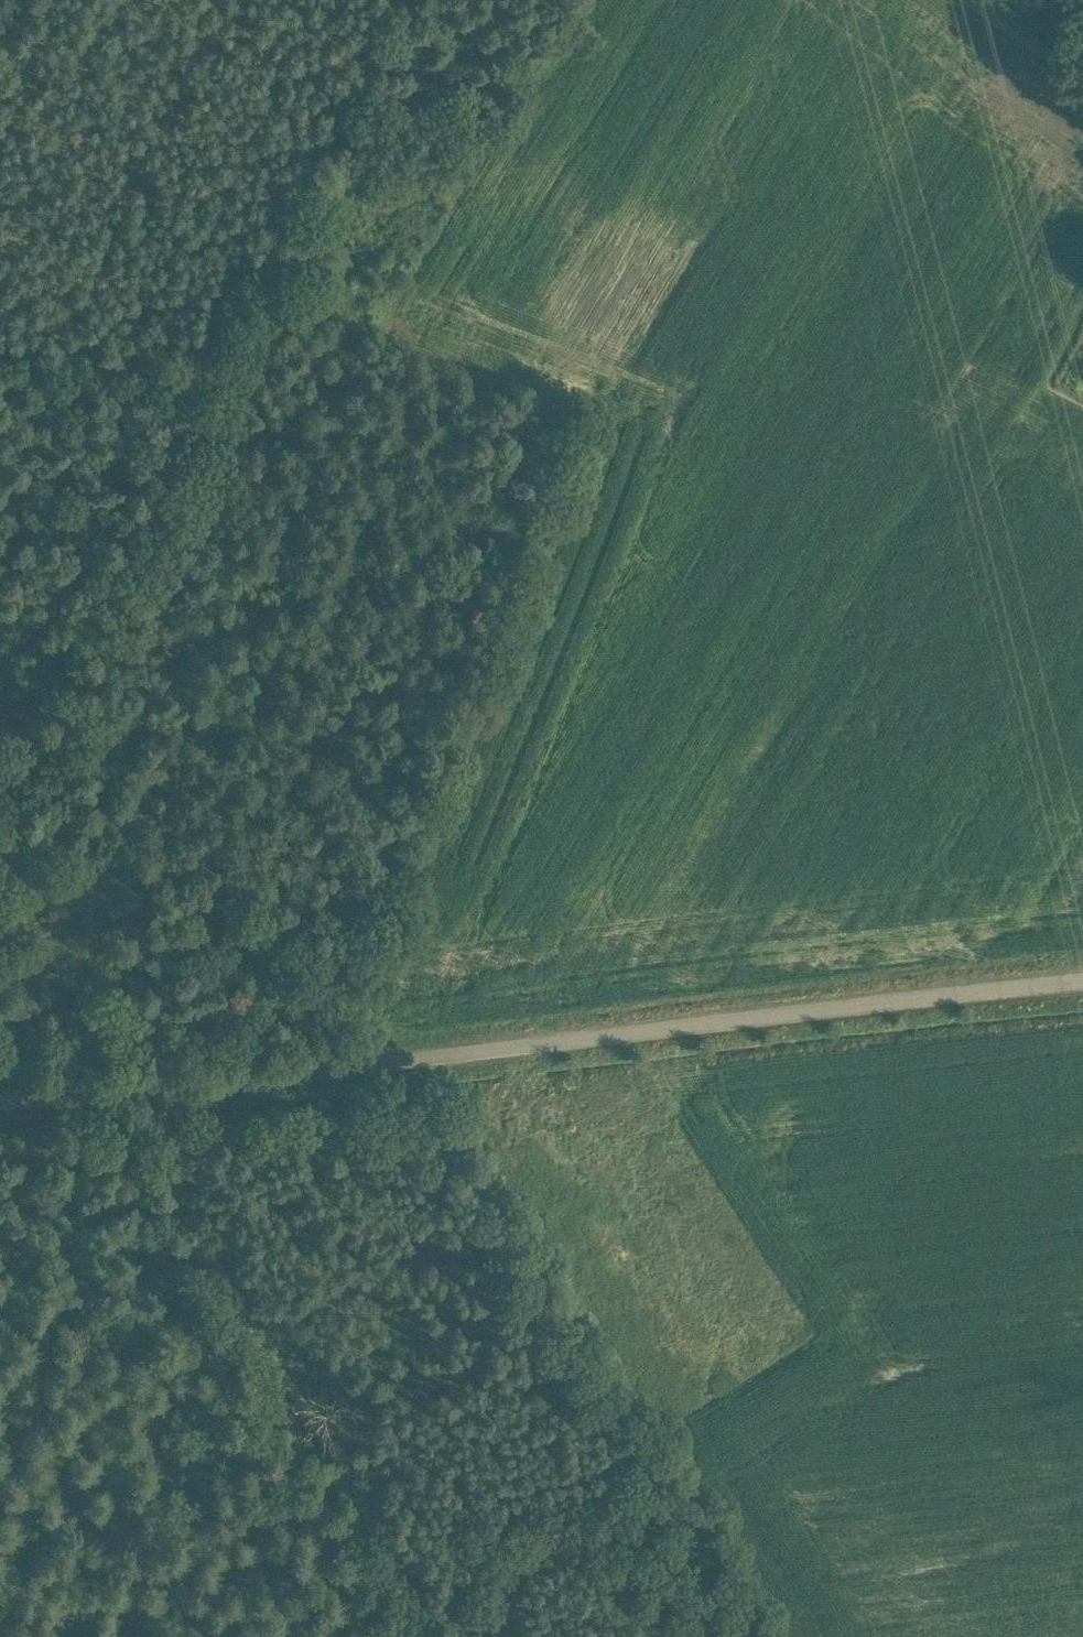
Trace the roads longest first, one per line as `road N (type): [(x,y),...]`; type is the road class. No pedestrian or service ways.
road 1 (unclassified): [(0,1106),(153,1095),(1082,981)]
road 2 (track): [(409,1636),(409,1603),(390,1557),(161,1146),(153,1095)]
road 3 (track): [(320,144),(379,0)]
road 4 (track): [(984,0),(1082,74)]

